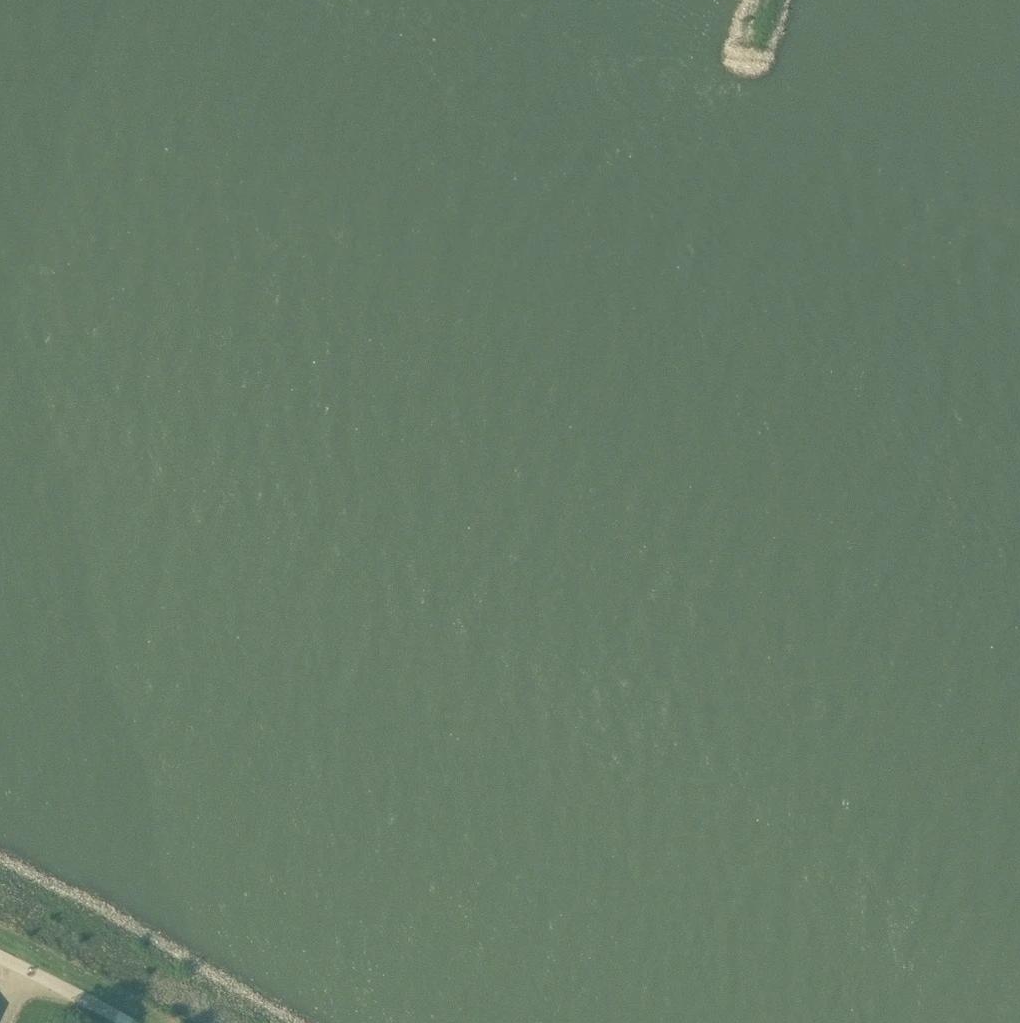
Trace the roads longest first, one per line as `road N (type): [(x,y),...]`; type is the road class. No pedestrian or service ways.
road 1 (unclassified): [(129,1022),(0,957)]

